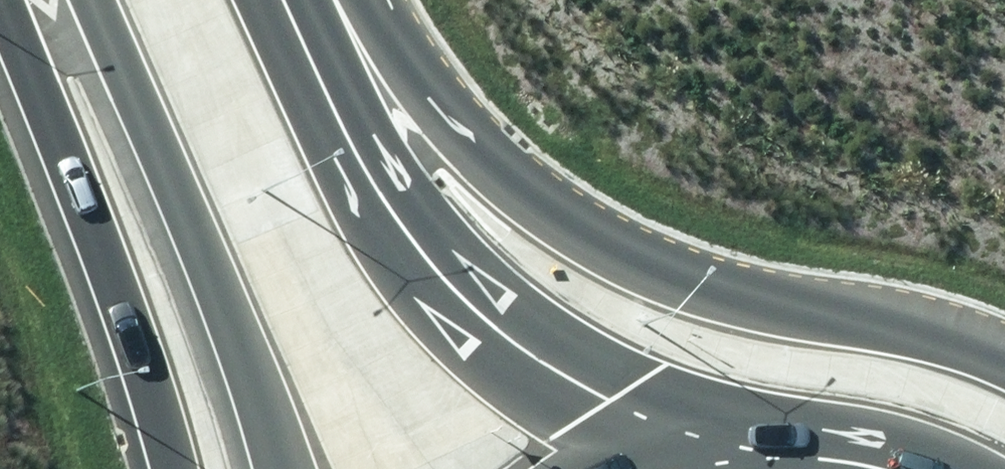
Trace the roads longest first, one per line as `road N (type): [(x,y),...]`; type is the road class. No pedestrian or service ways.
road 1 (primary): [(302,0),(609,246),(766,303),(964,334),(1004,352)]
road 2 (trunk): [(288,0),(379,189),(470,303),(536,358),(697,447)]
road 3 (trunk): [(285,468),(93,0)]
road 4 (motorway): [(174,468),(88,204),(5,0)]
road 5 (trunk): [(697,447),(775,439),(853,446),(929,468)]

